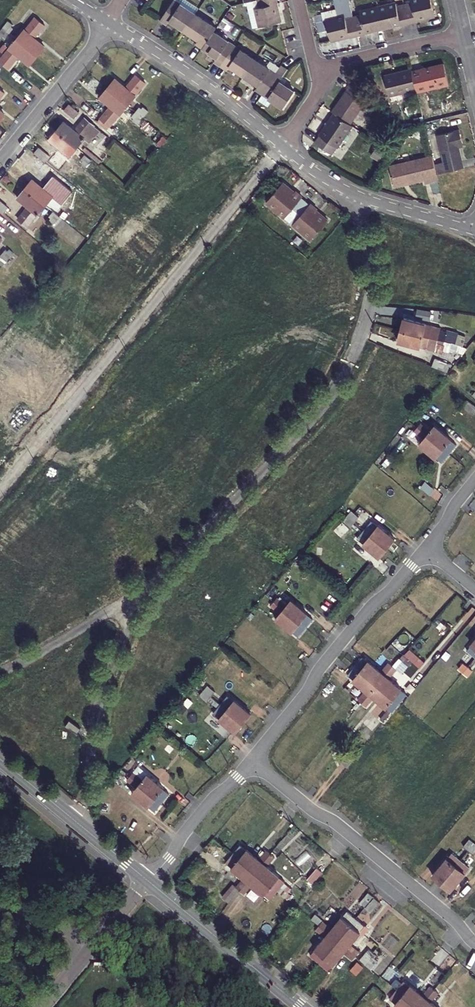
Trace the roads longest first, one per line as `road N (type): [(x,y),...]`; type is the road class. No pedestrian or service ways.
road 1 (residential): [(145,590),(313,419),(351,358),(373,269),(347,192)]
road 2 (residential): [(282,146),(0,489)]
road 3 (residential): [(252,760),(474,944)]
road 4 (residential): [(252,760),(367,609),(427,547)]
road 5 (residential): [(77,822),(100,703),(145,590)]
road 6 (residential): [(108,23),(282,146)]
road 7 (secondary): [(300,1006),(147,881)]
road 8 (residential): [(0,159),(108,23)]
road 9 (residential): [(145,590),(0,672)]
road 10 (residential): [(147,881),(252,760)]
road 11 (residential): [(325,74),(337,63),(462,34)]
road 12 (residential): [(347,192),(474,231)]

